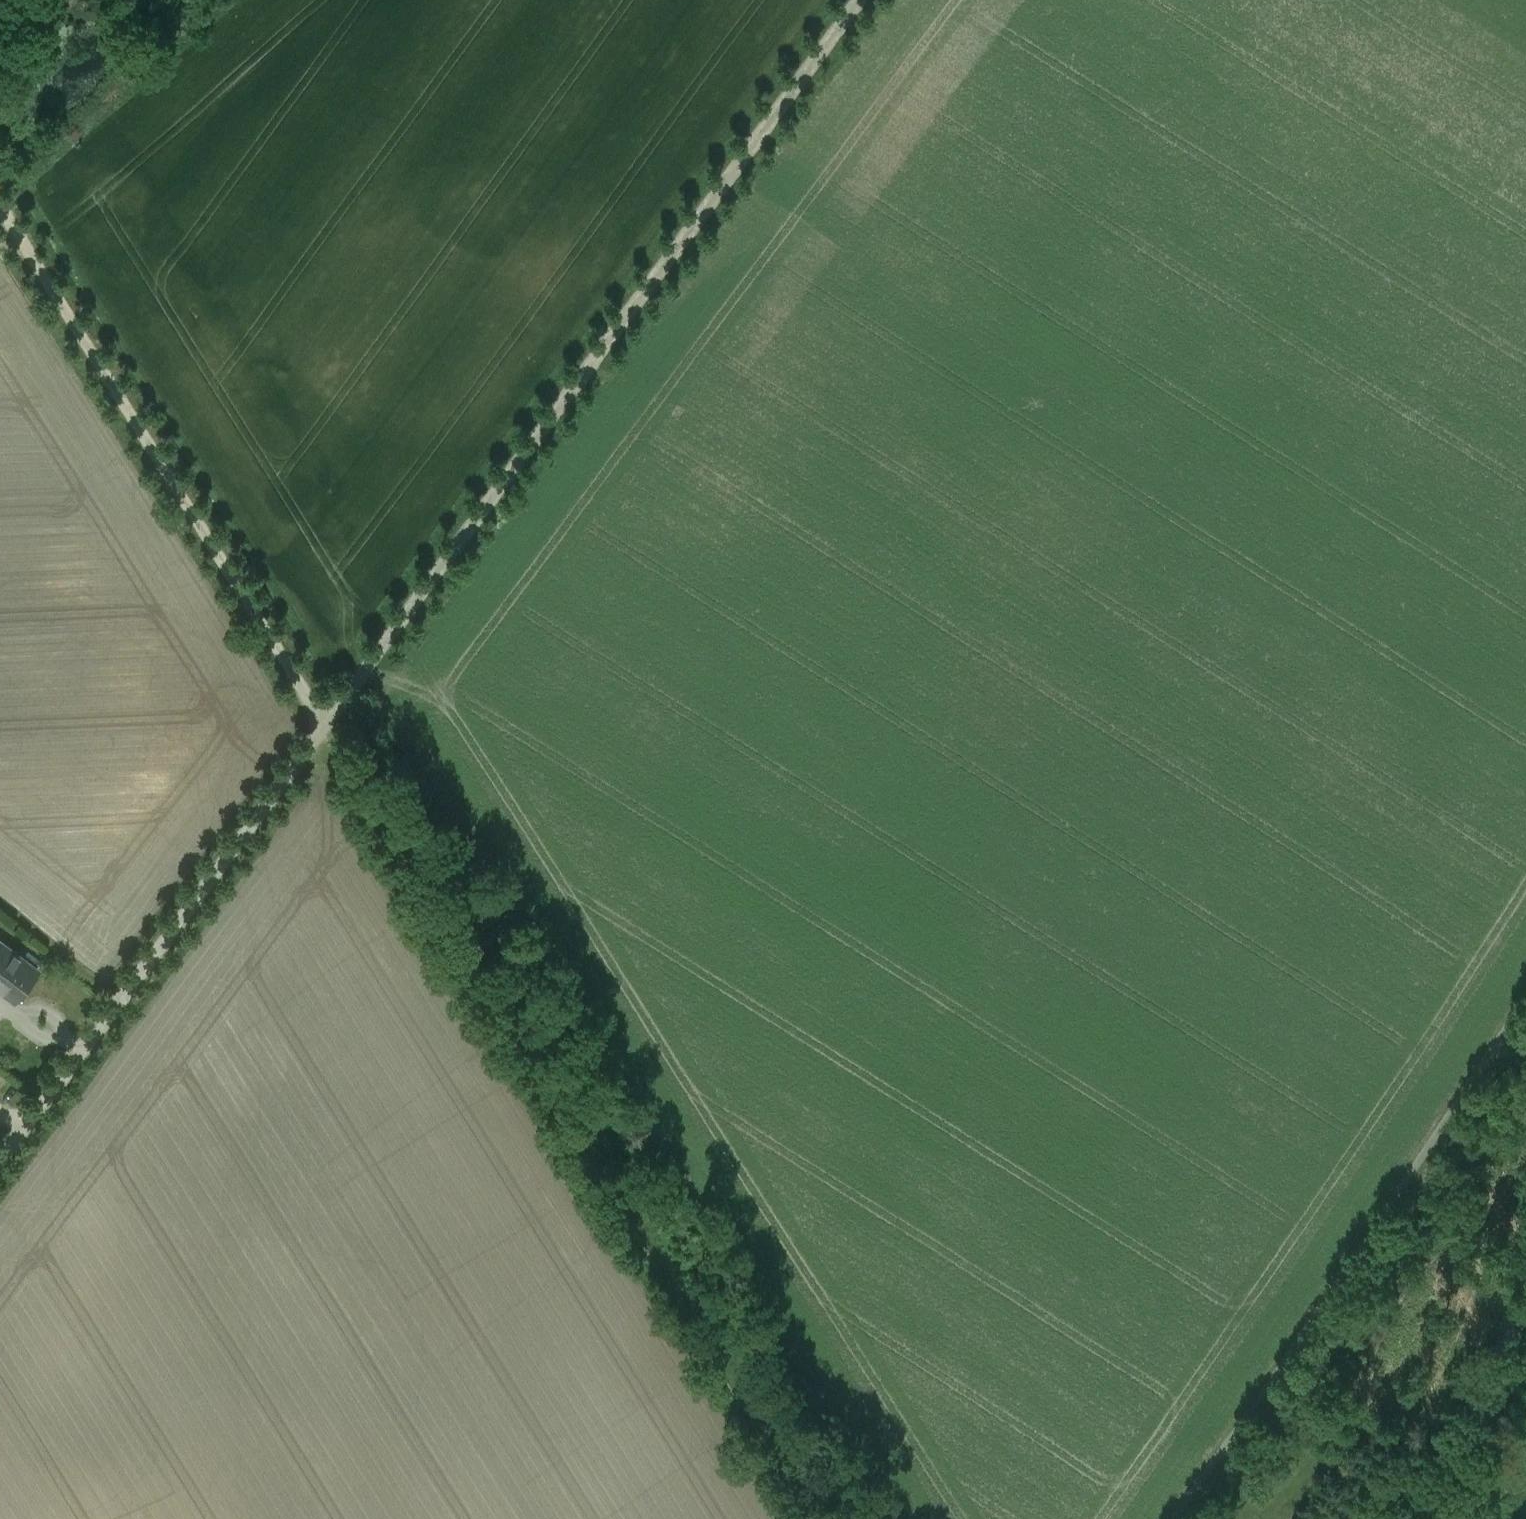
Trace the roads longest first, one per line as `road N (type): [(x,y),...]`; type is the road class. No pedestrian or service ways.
road 1 (unclassified): [(0,1163),(324,724),(0,209)]
road 2 (unclassified): [(1432,1518),(1525,1298)]

